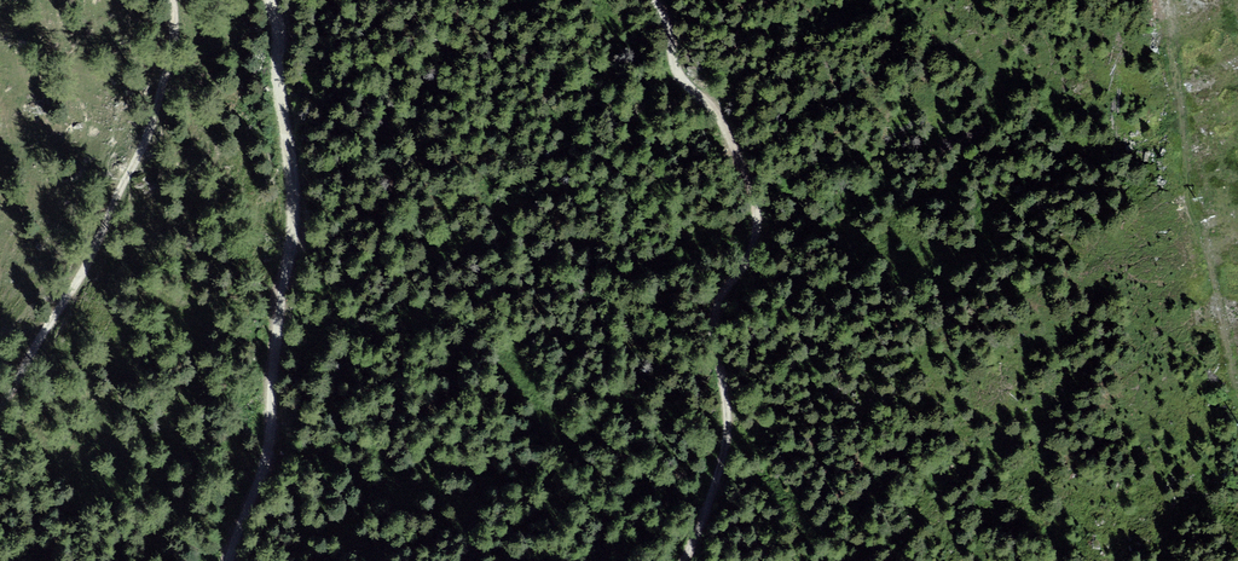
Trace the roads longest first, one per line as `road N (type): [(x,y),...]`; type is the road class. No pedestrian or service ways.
road 1 (track): [(681,560),(700,530),(727,419),(710,302),(760,239),(743,169),(705,94),(676,74),(654,0)]
road 2 (track): [(228,560),(272,448),(279,294),(295,205),(267,0)]
road 3 (track): [(0,410),(86,264),(137,158),(180,19),(174,0)]
road 4 (track): [(1237,384),(1187,192),(1167,0)]

